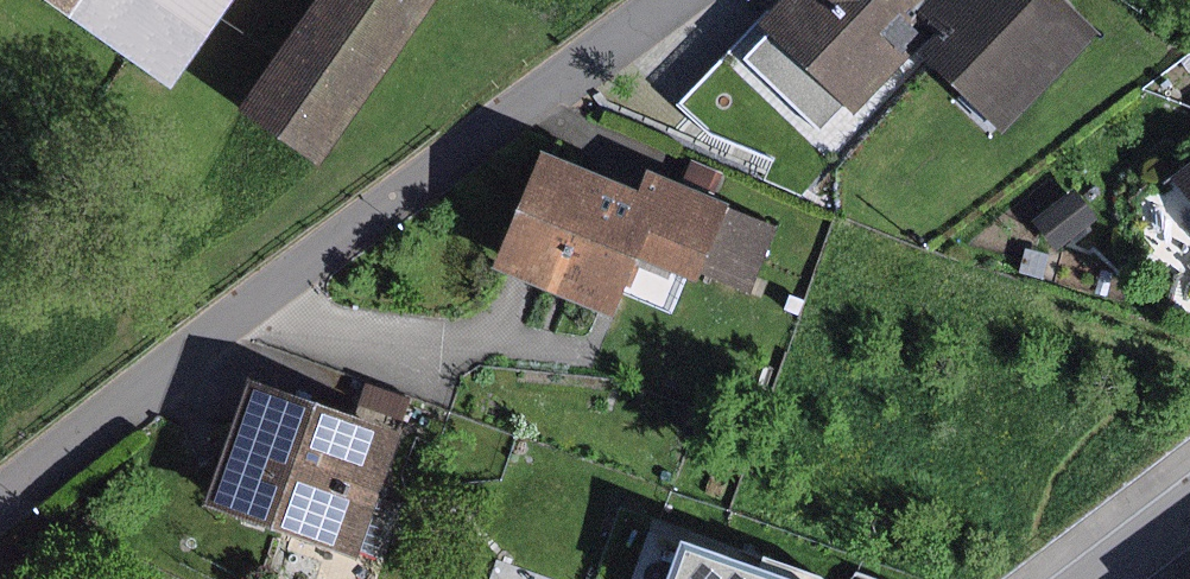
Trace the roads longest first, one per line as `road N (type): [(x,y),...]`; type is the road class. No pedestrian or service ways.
road 1 (residential): [(0,505),(288,278),(670,0)]

